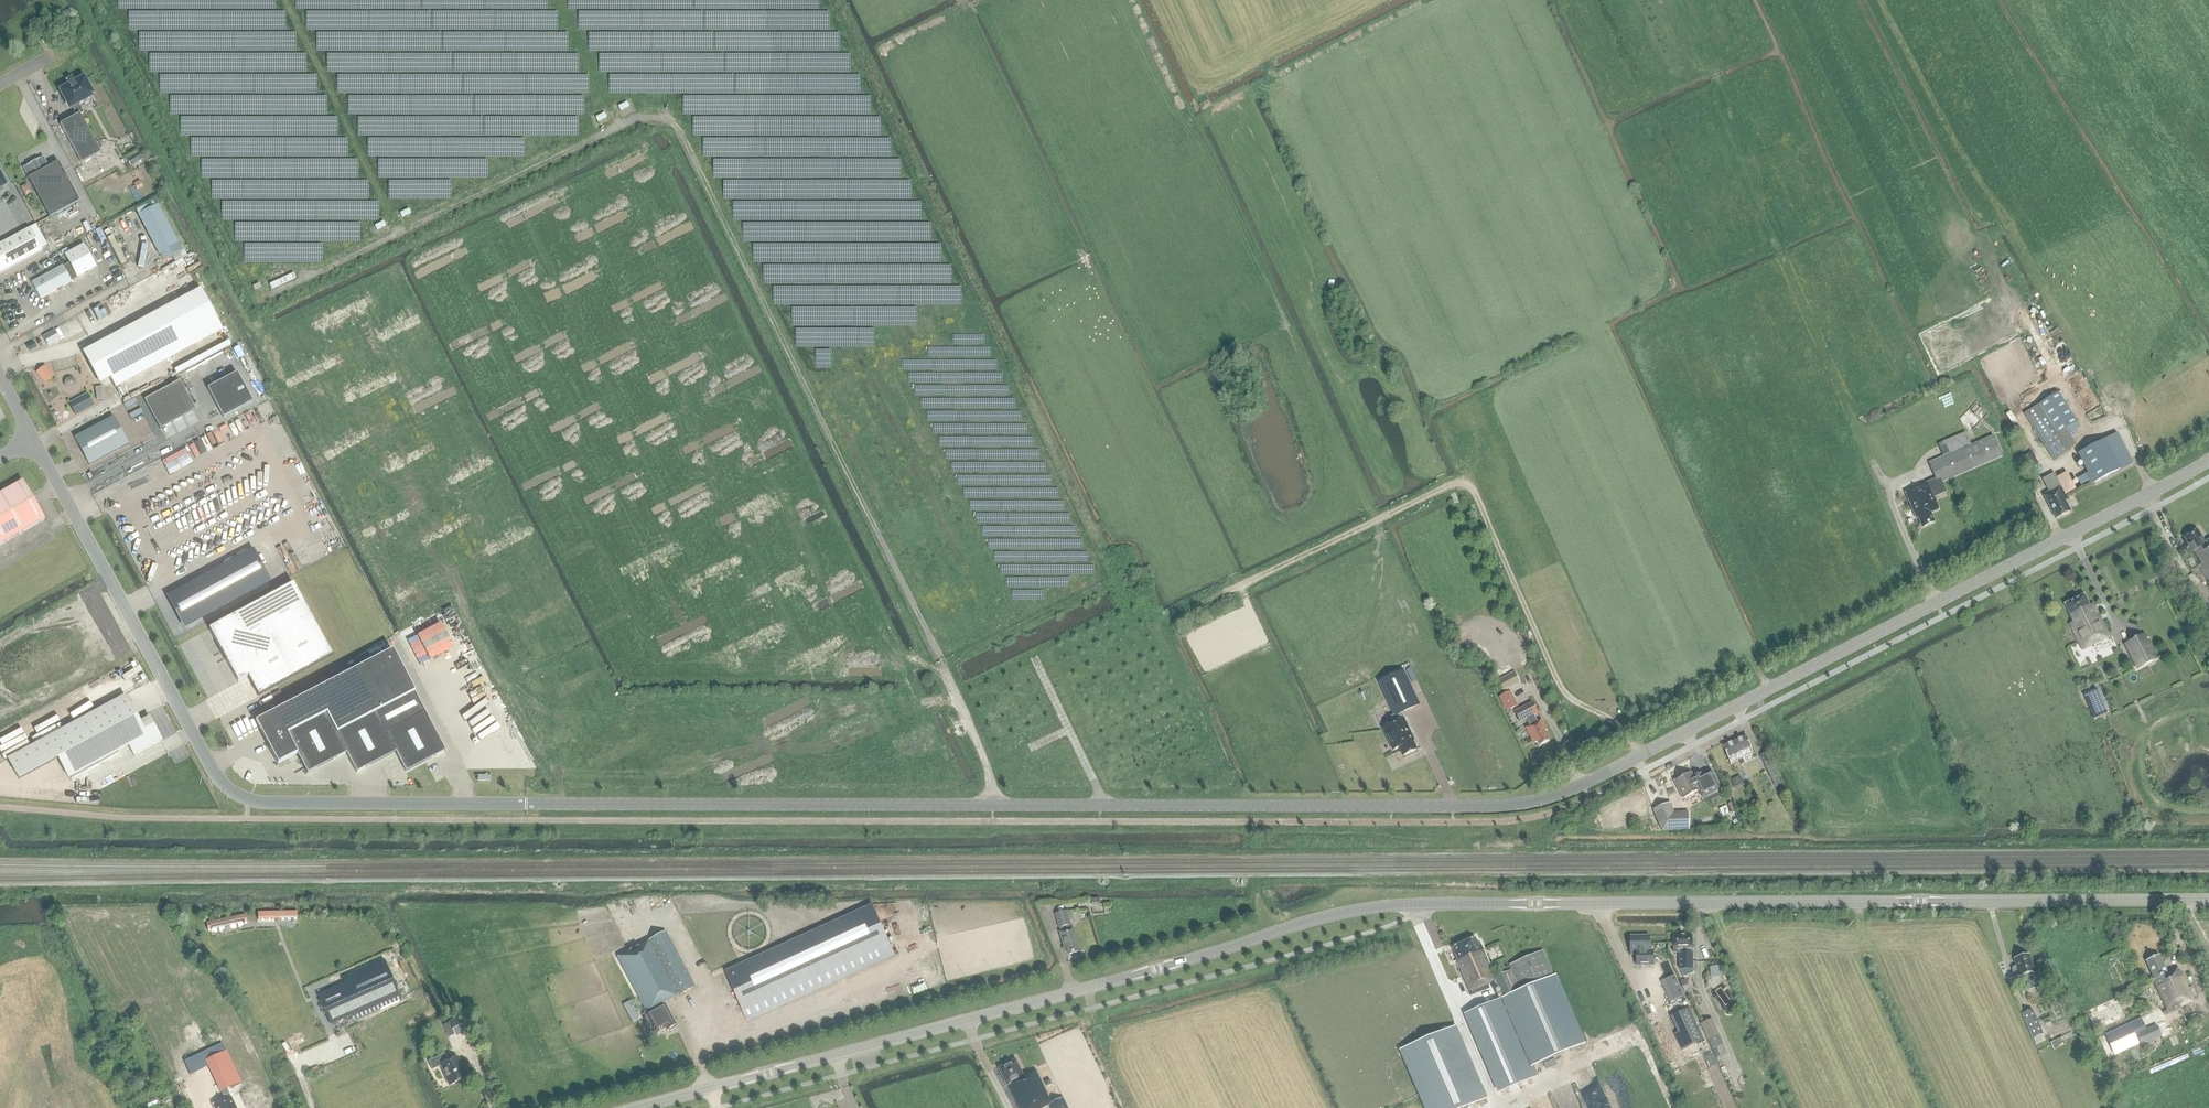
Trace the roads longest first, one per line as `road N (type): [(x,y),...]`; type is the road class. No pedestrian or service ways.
road 1 (tertiary): [(33,437),(215,773),(237,794),(266,802),(1531,801),(1610,771),(2208,459)]
road 2 (tertiary): [(2208,900),(1365,908),(634,1107)]
road 3 (track): [(1175,616),(1465,484),(1558,684),(1619,727),(1638,756)]

